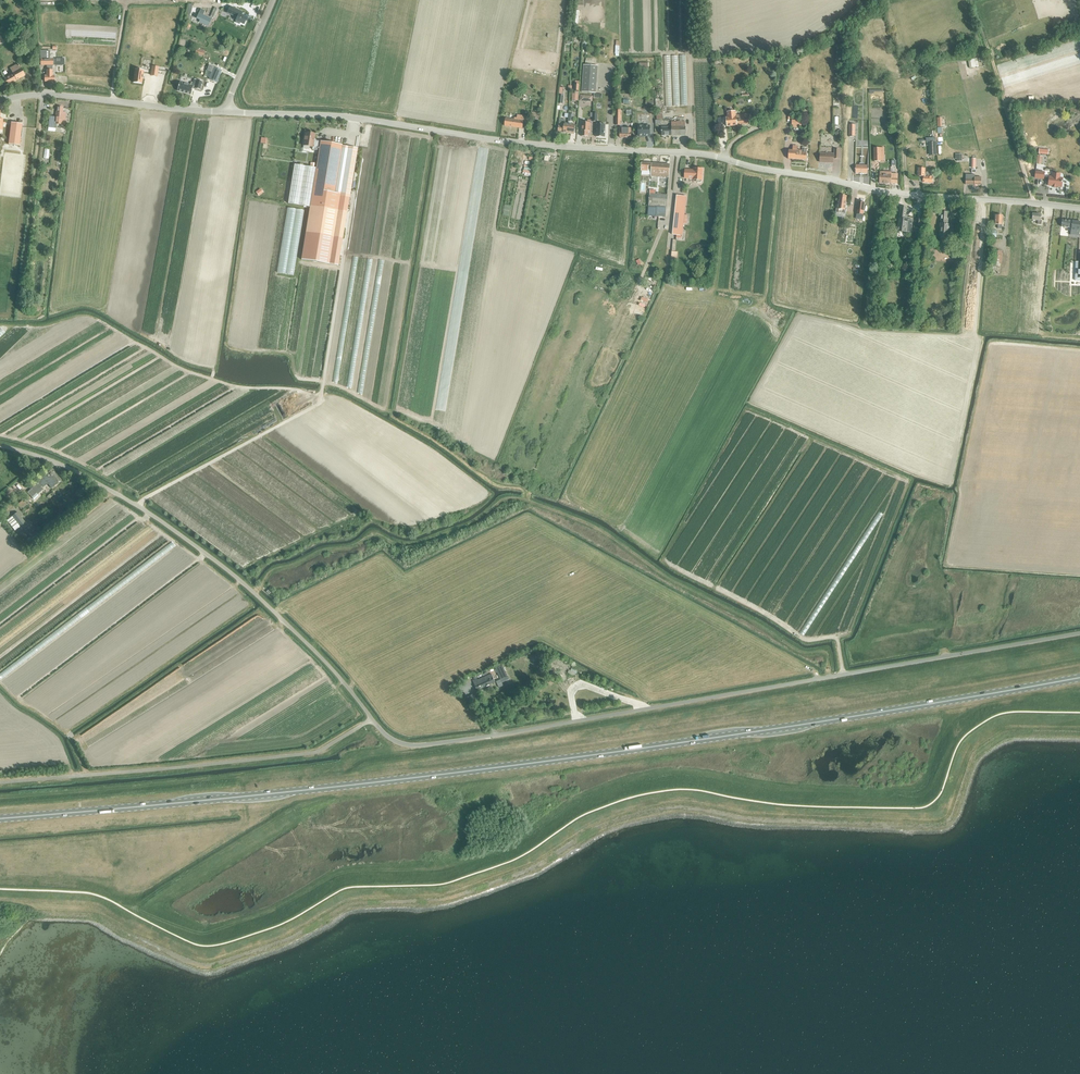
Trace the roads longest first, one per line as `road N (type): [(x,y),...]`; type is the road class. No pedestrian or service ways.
road 1 (primary): [(0,818),(510,766),(1079,677)]
road 2 (unclassified): [(830,677),(404,744),(383,733),(254,593),(170,527),(64,466),(0,447)]
road 3 (track): [(350,217),(320,402),(138,506)]
road 4 (unclassified): [(1079,208),(882,191),(724,158)]
road 5 (unclassified): [(724,158),(442,132)]
road 6 (unclassified): [(830,677),(1079,633)]
road 7 (unclassified): [(0,100),(59,96),(225,112)]
road 8 (unclassified): [(225,112),(334,116),(442,132)]
road 9 (track): [(1033,203),(972,0)]
road 10 (track): [(764,299),(779,172)]
road 11 (residential): [(225,112),(274,0)]

